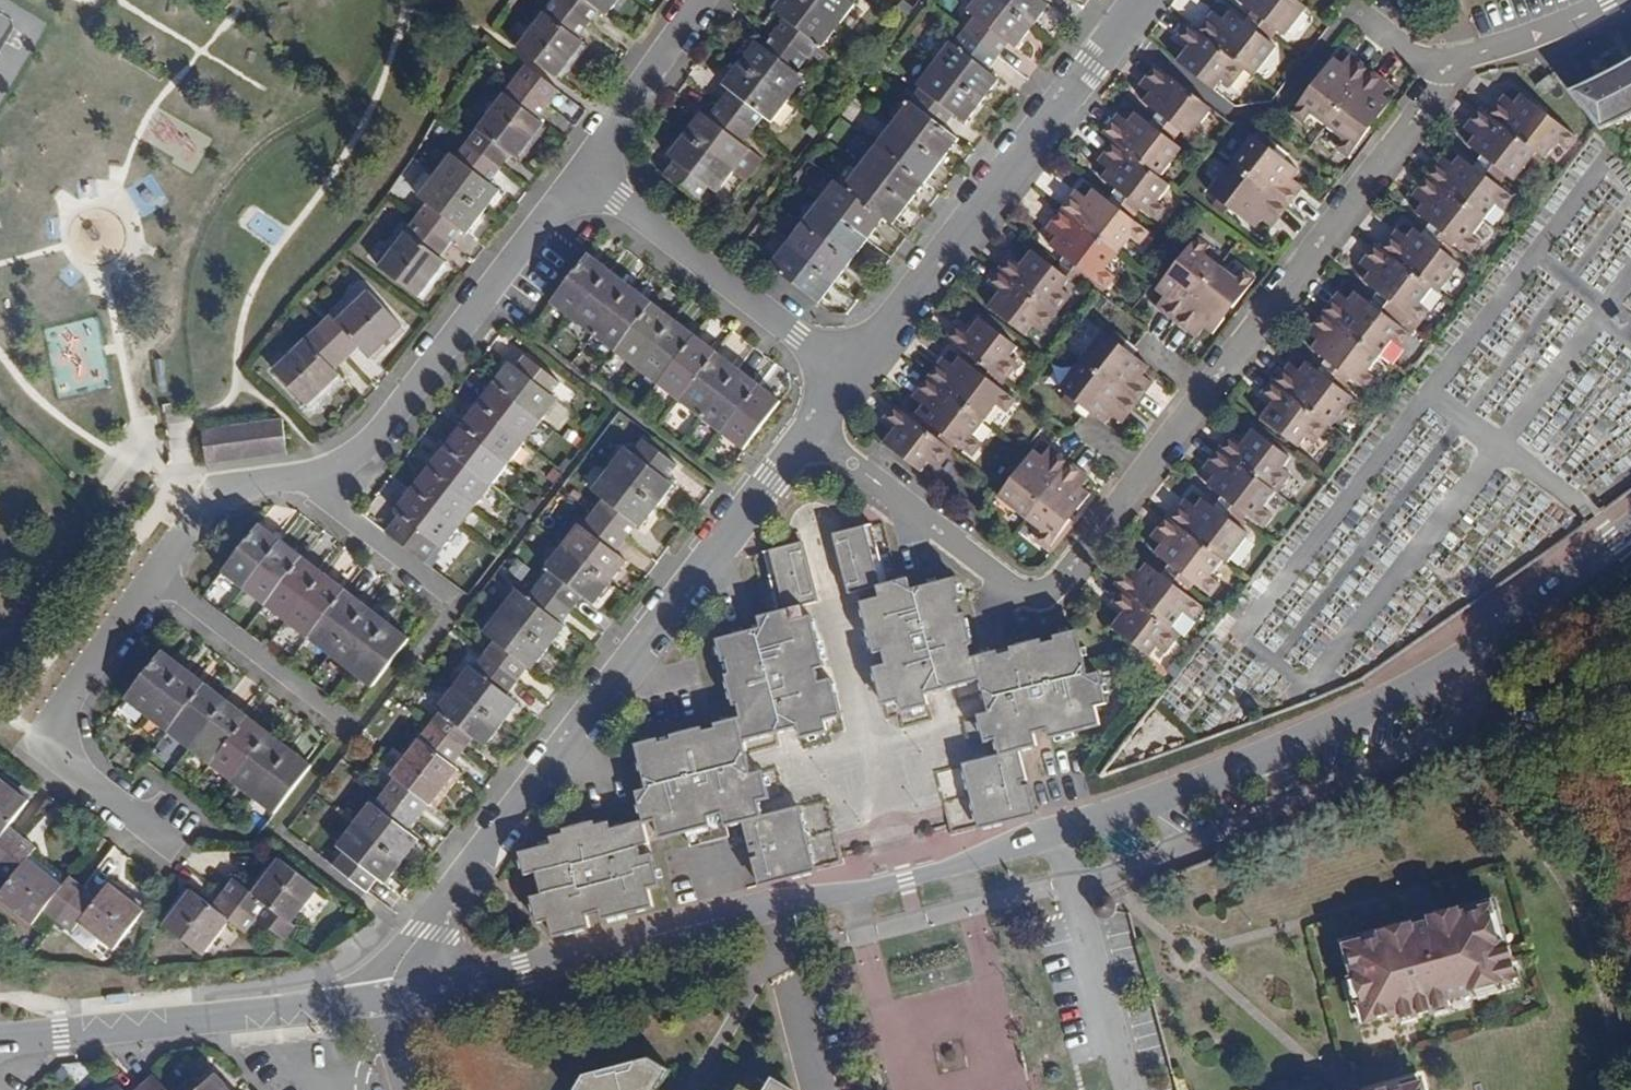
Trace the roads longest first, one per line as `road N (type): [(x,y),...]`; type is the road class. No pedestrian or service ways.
road 1 (residential): [(811,437),(1043,605),(1447,67)]
road 2 (residential): [(380,999),(811,437)]
road 3 (secondary): [(1049,840),(380,999)]
road 4 (secondary): [(1630,532),(1438,682),(1049,840)]
road 5 (residential): [(852,377),(1138,0)]
road 6 (track): [(1615,1089),(1565,879),(1438,682)]
road 7 (residential): [(586,182),(370,449),(322,480)]
road 8 (secondary): [(380,999),(0,1044)]
road 9 (residential): [(159,581),(40,748),(169,841)]
road 10 (residential): [(586,182),(852,377)]
road 11 (residential): [(1049,840),(1068,874),(1129,1089)]
road 12 (residential): [(159,581),(346,723)]
road 13 (residential): [(703,0),(612,129),(586,182)]
road 14 (residential): [(322,480),(221,494),(159,581)]
road 15 (residential): [(1447,67),(1511,55),(1609,0)]
road 16 (residential): [(322,480),(337,508),(450,598)]

